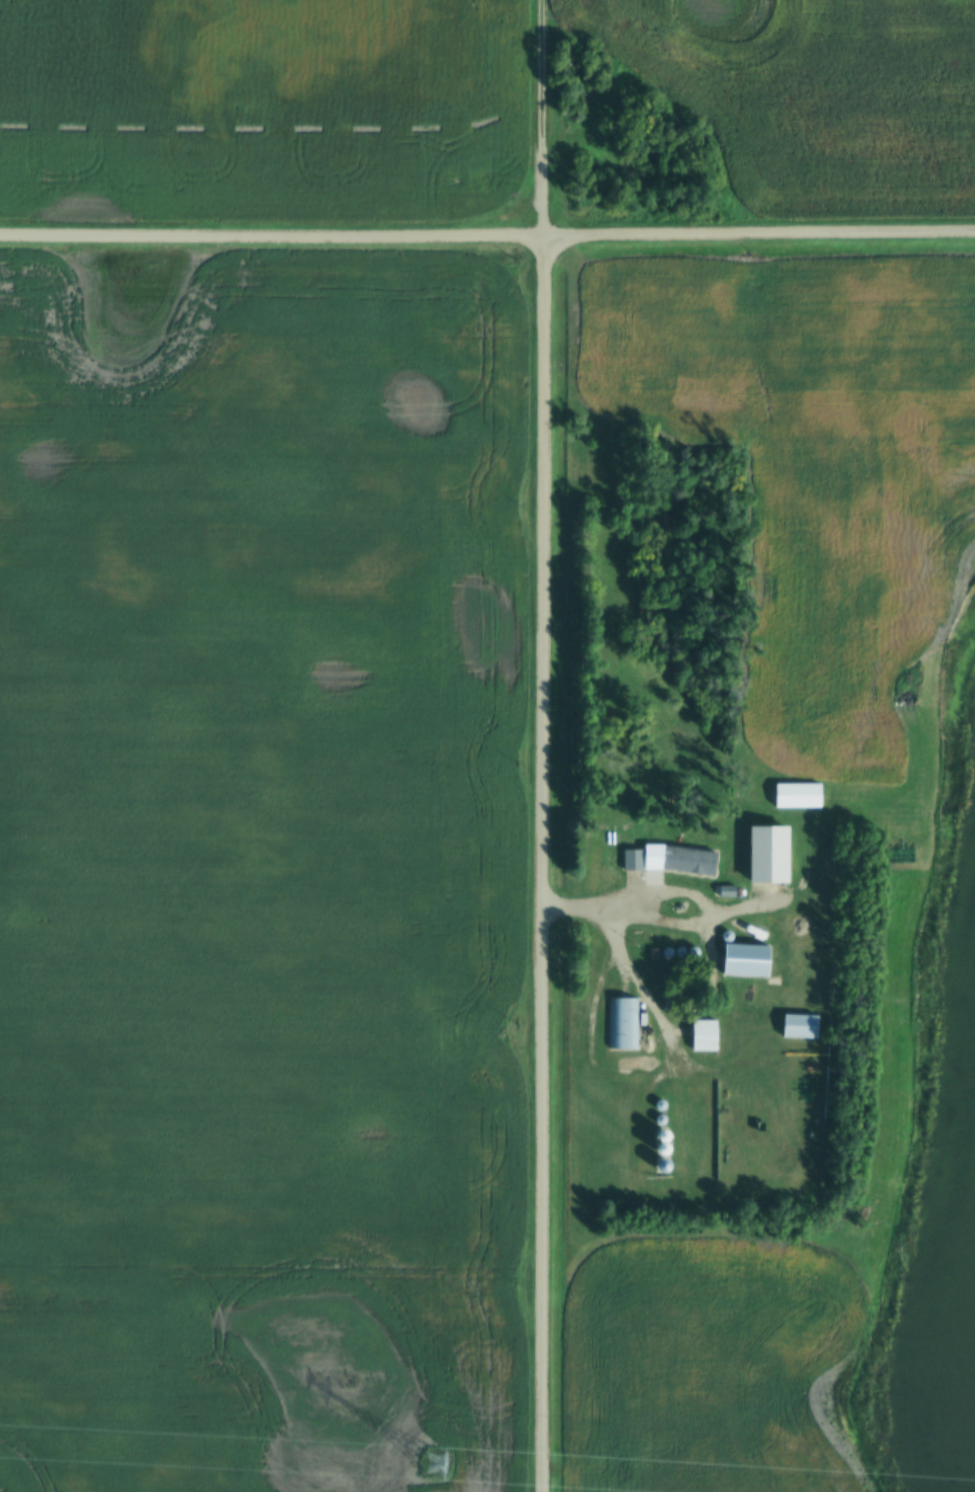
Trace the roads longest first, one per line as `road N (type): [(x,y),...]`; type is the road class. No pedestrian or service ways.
road 1 (residential): [(544,1491),(546,238)]
road 2 (residential): [(0,238),(974,235)]
road 3 (track): [(546,238),(545,0)]

